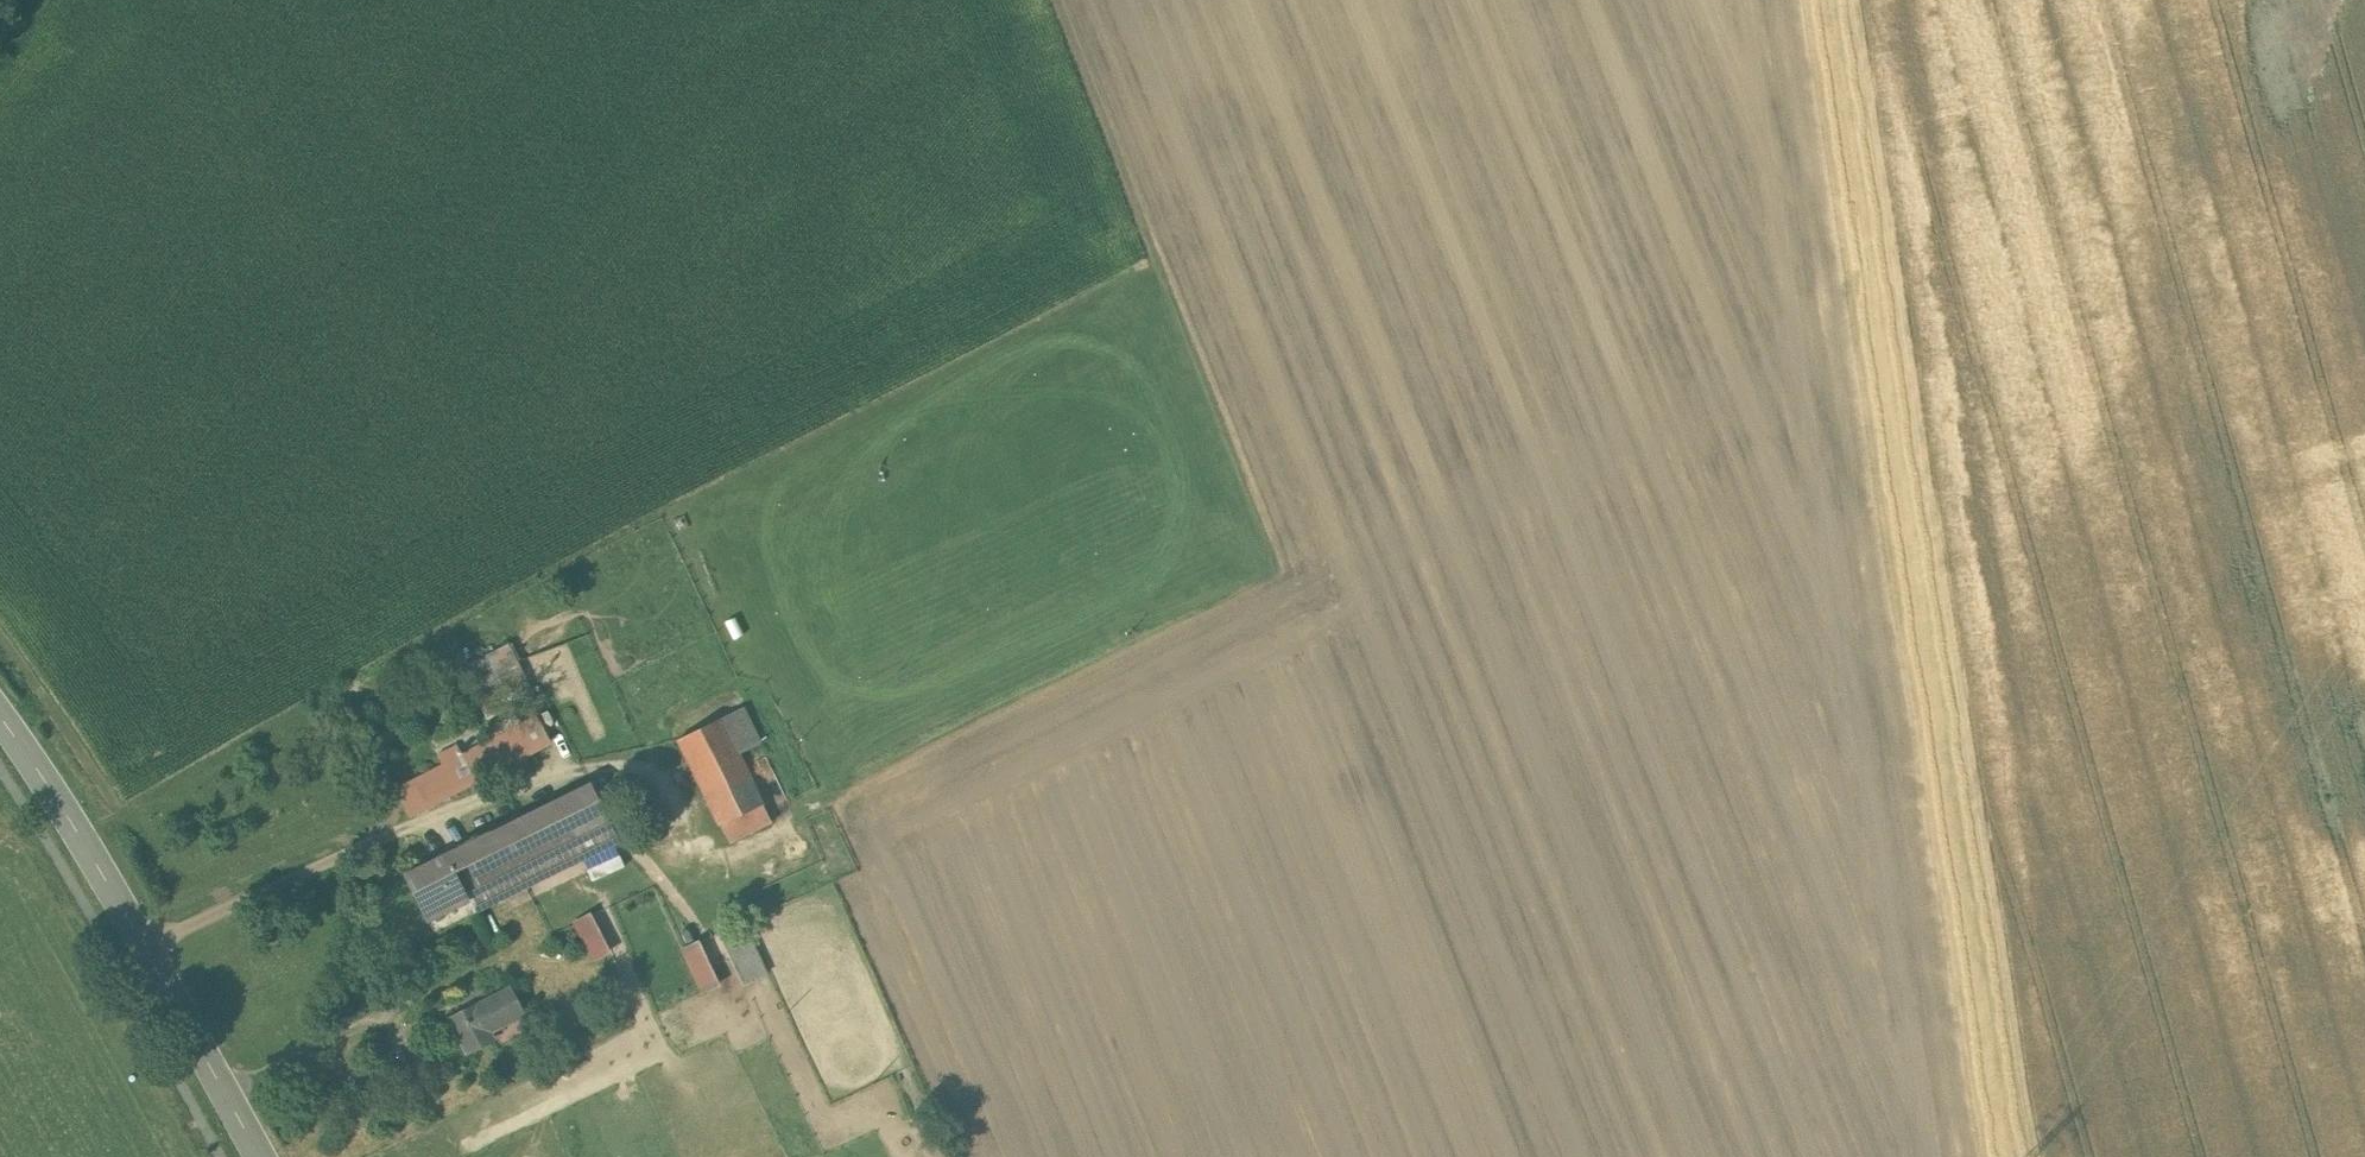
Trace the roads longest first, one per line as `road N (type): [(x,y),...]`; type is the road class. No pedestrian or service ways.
road 1 (tertiary): [(258,1156),(63,810),(0,721)]

